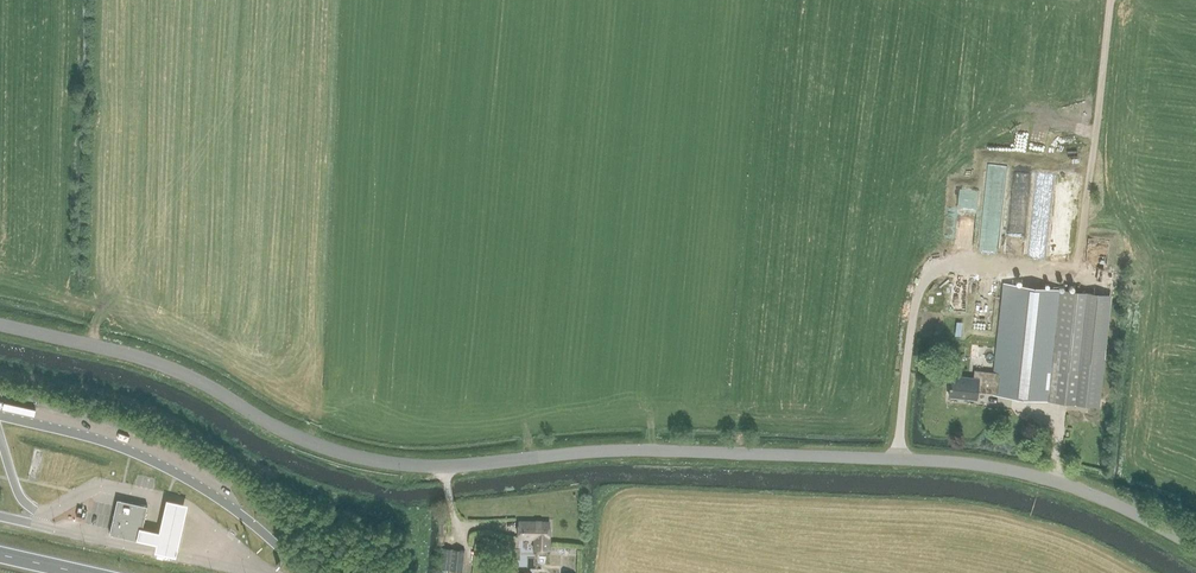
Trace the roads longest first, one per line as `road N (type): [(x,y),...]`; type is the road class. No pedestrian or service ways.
road 1 (tertiary): [(1195,548),(1078,489),(1006,469),(927,460),(648,450),(423,470),(360,463),(176,370),(0,325)]

